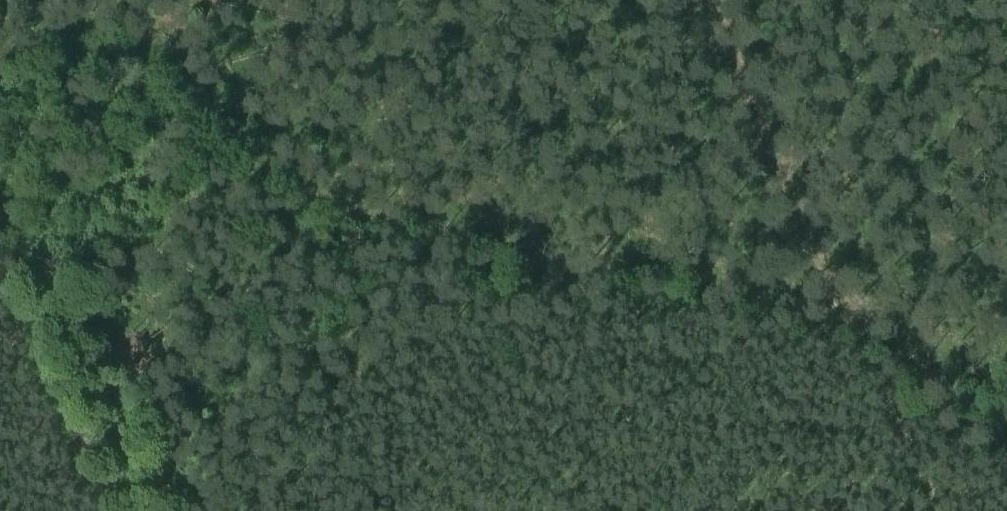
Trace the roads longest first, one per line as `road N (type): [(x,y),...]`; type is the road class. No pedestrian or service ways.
road 1 (track): [(722,0),(936,510)]
road 2 (track): [(0,183),(137,510)]

